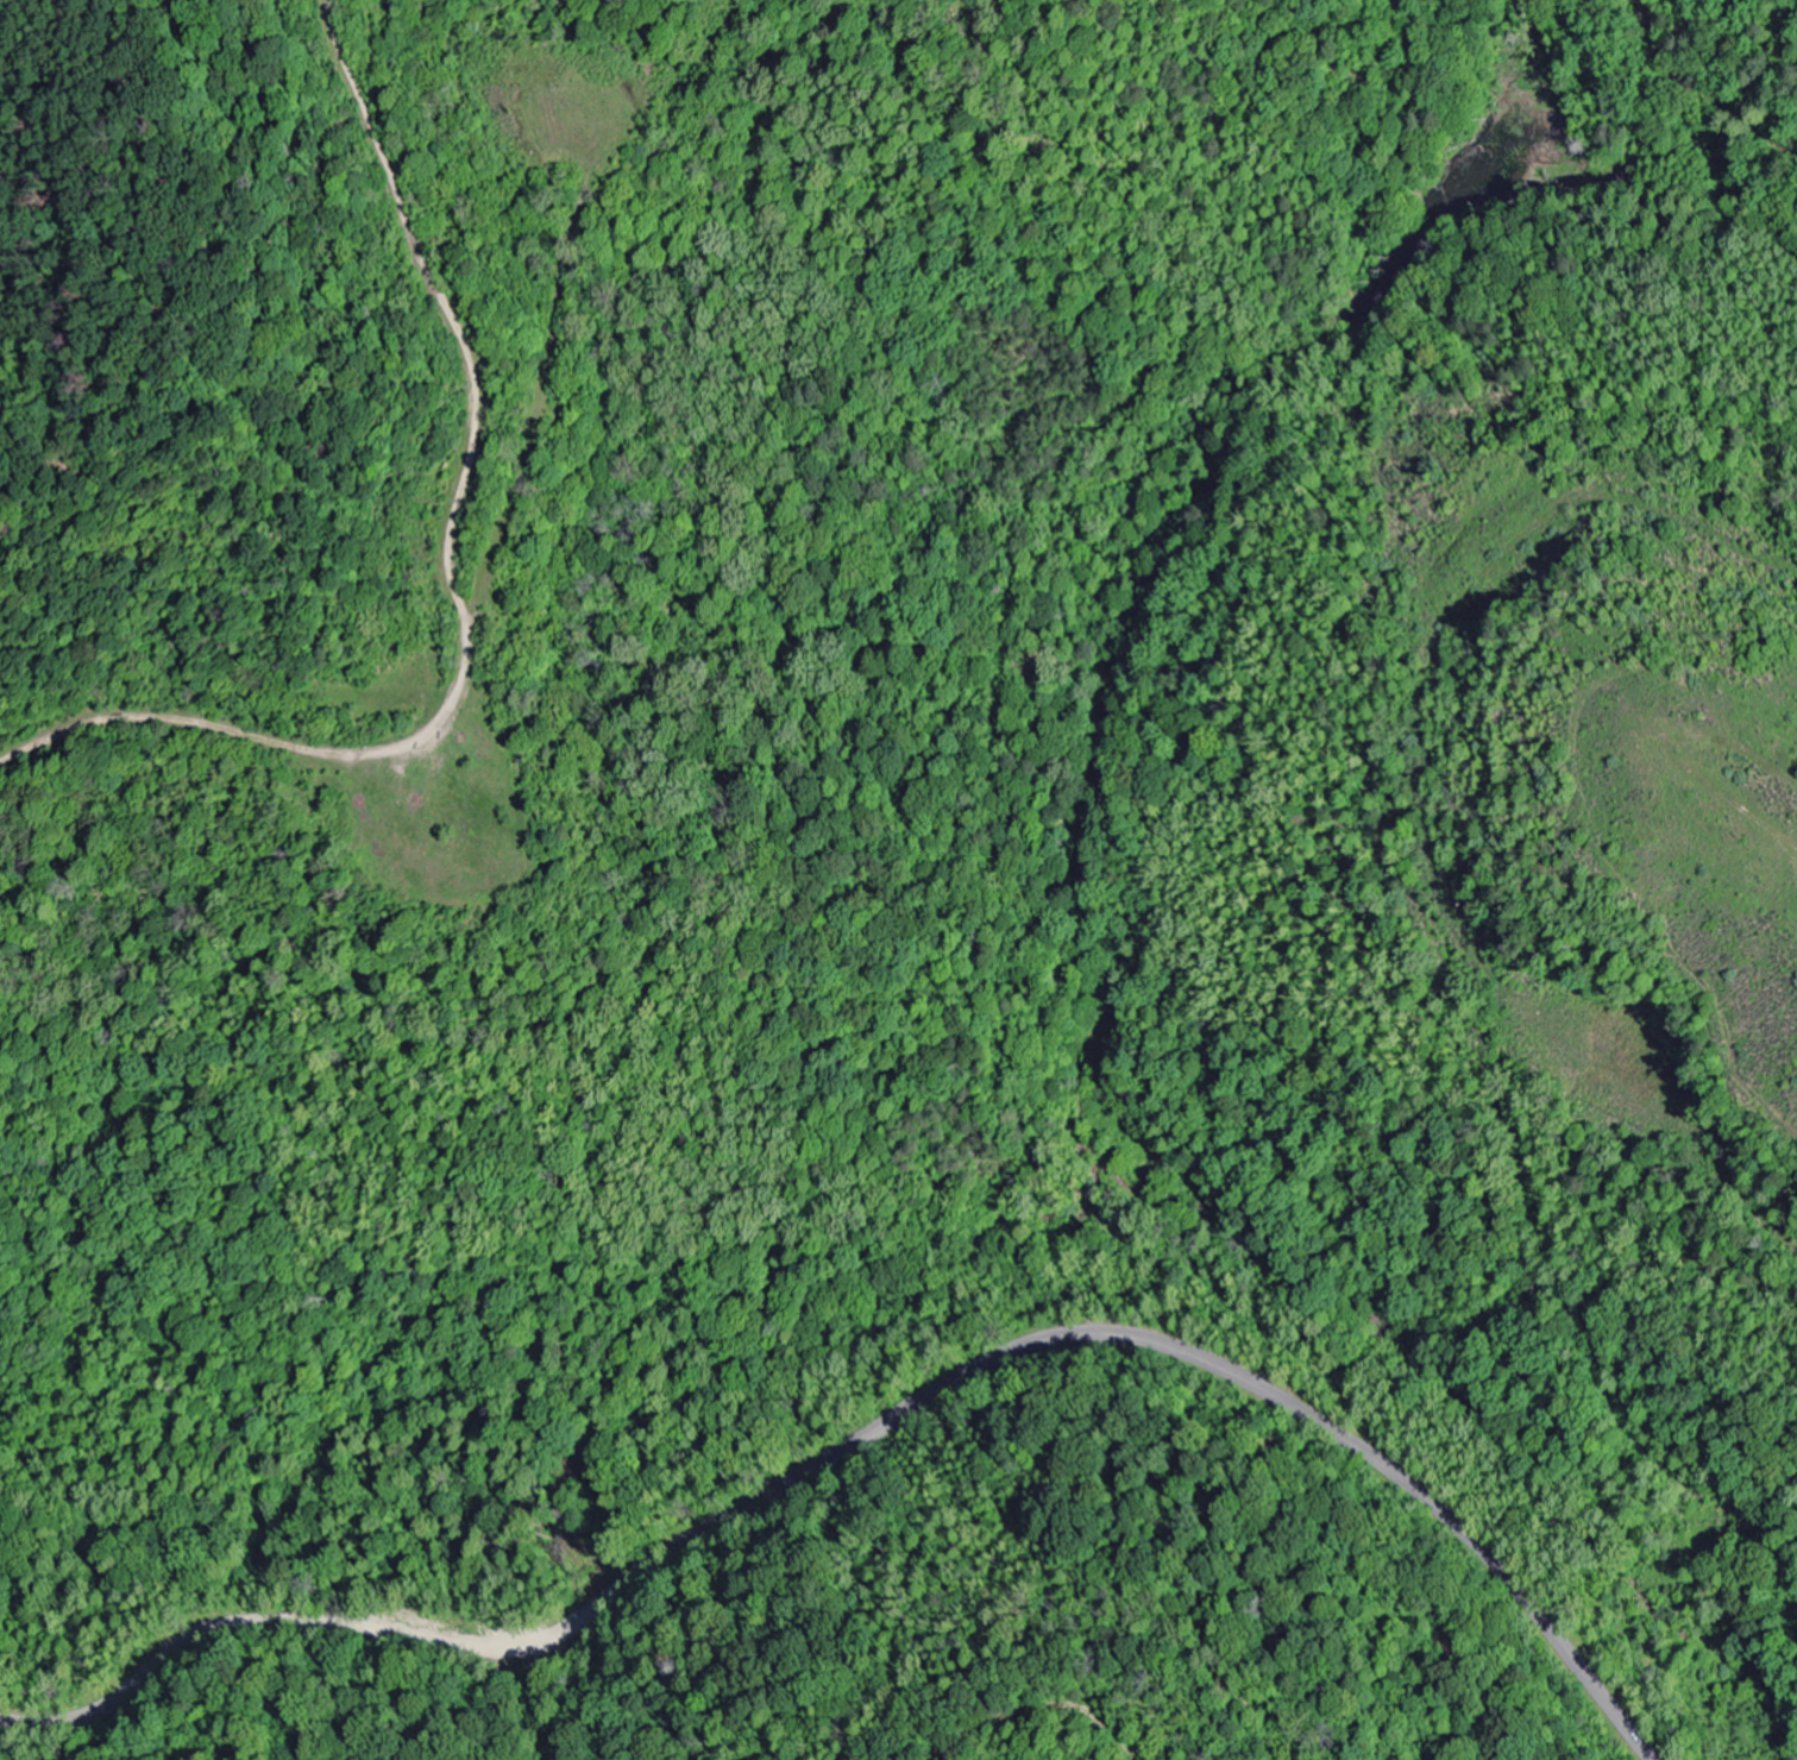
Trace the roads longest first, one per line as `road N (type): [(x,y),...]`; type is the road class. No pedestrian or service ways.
road 1 (residential): [(1659,1759),(1493,1557),(1409,1479),(1225,1366),(1151,1339),(1101,1332),(968,1371),(667,1540),(538,1635),(472,1639),(377,1618),(205,1622),(133,1685),(86,1711),(40,1720),(0,1710)]

